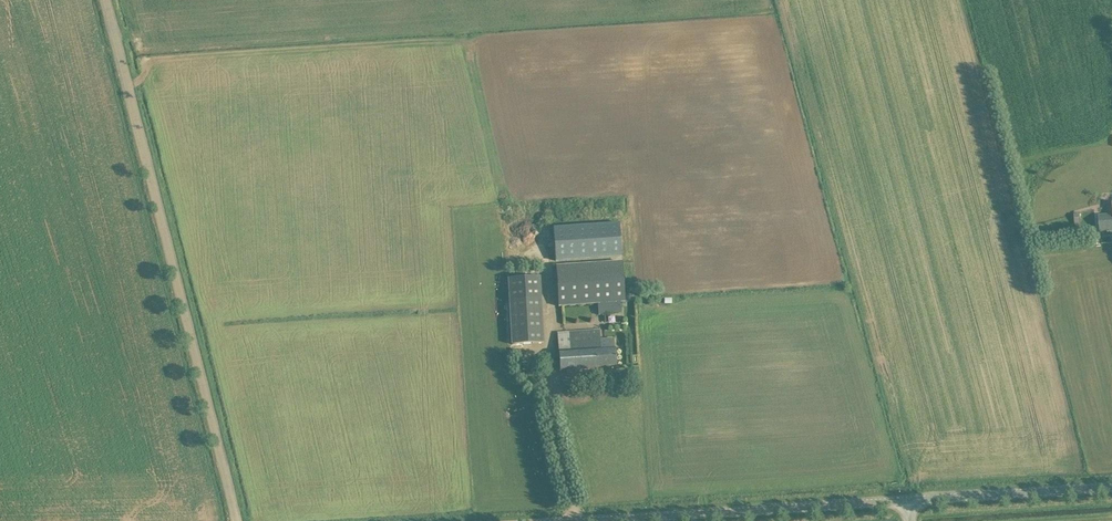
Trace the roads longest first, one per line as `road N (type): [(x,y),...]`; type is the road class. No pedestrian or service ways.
road 1 (unclassified): [(237,520),(106,0)]
road 2 (unclassified): [(606,520),(905,502)]
road 3 (unclassified): [(905,502),(1111,488)]

